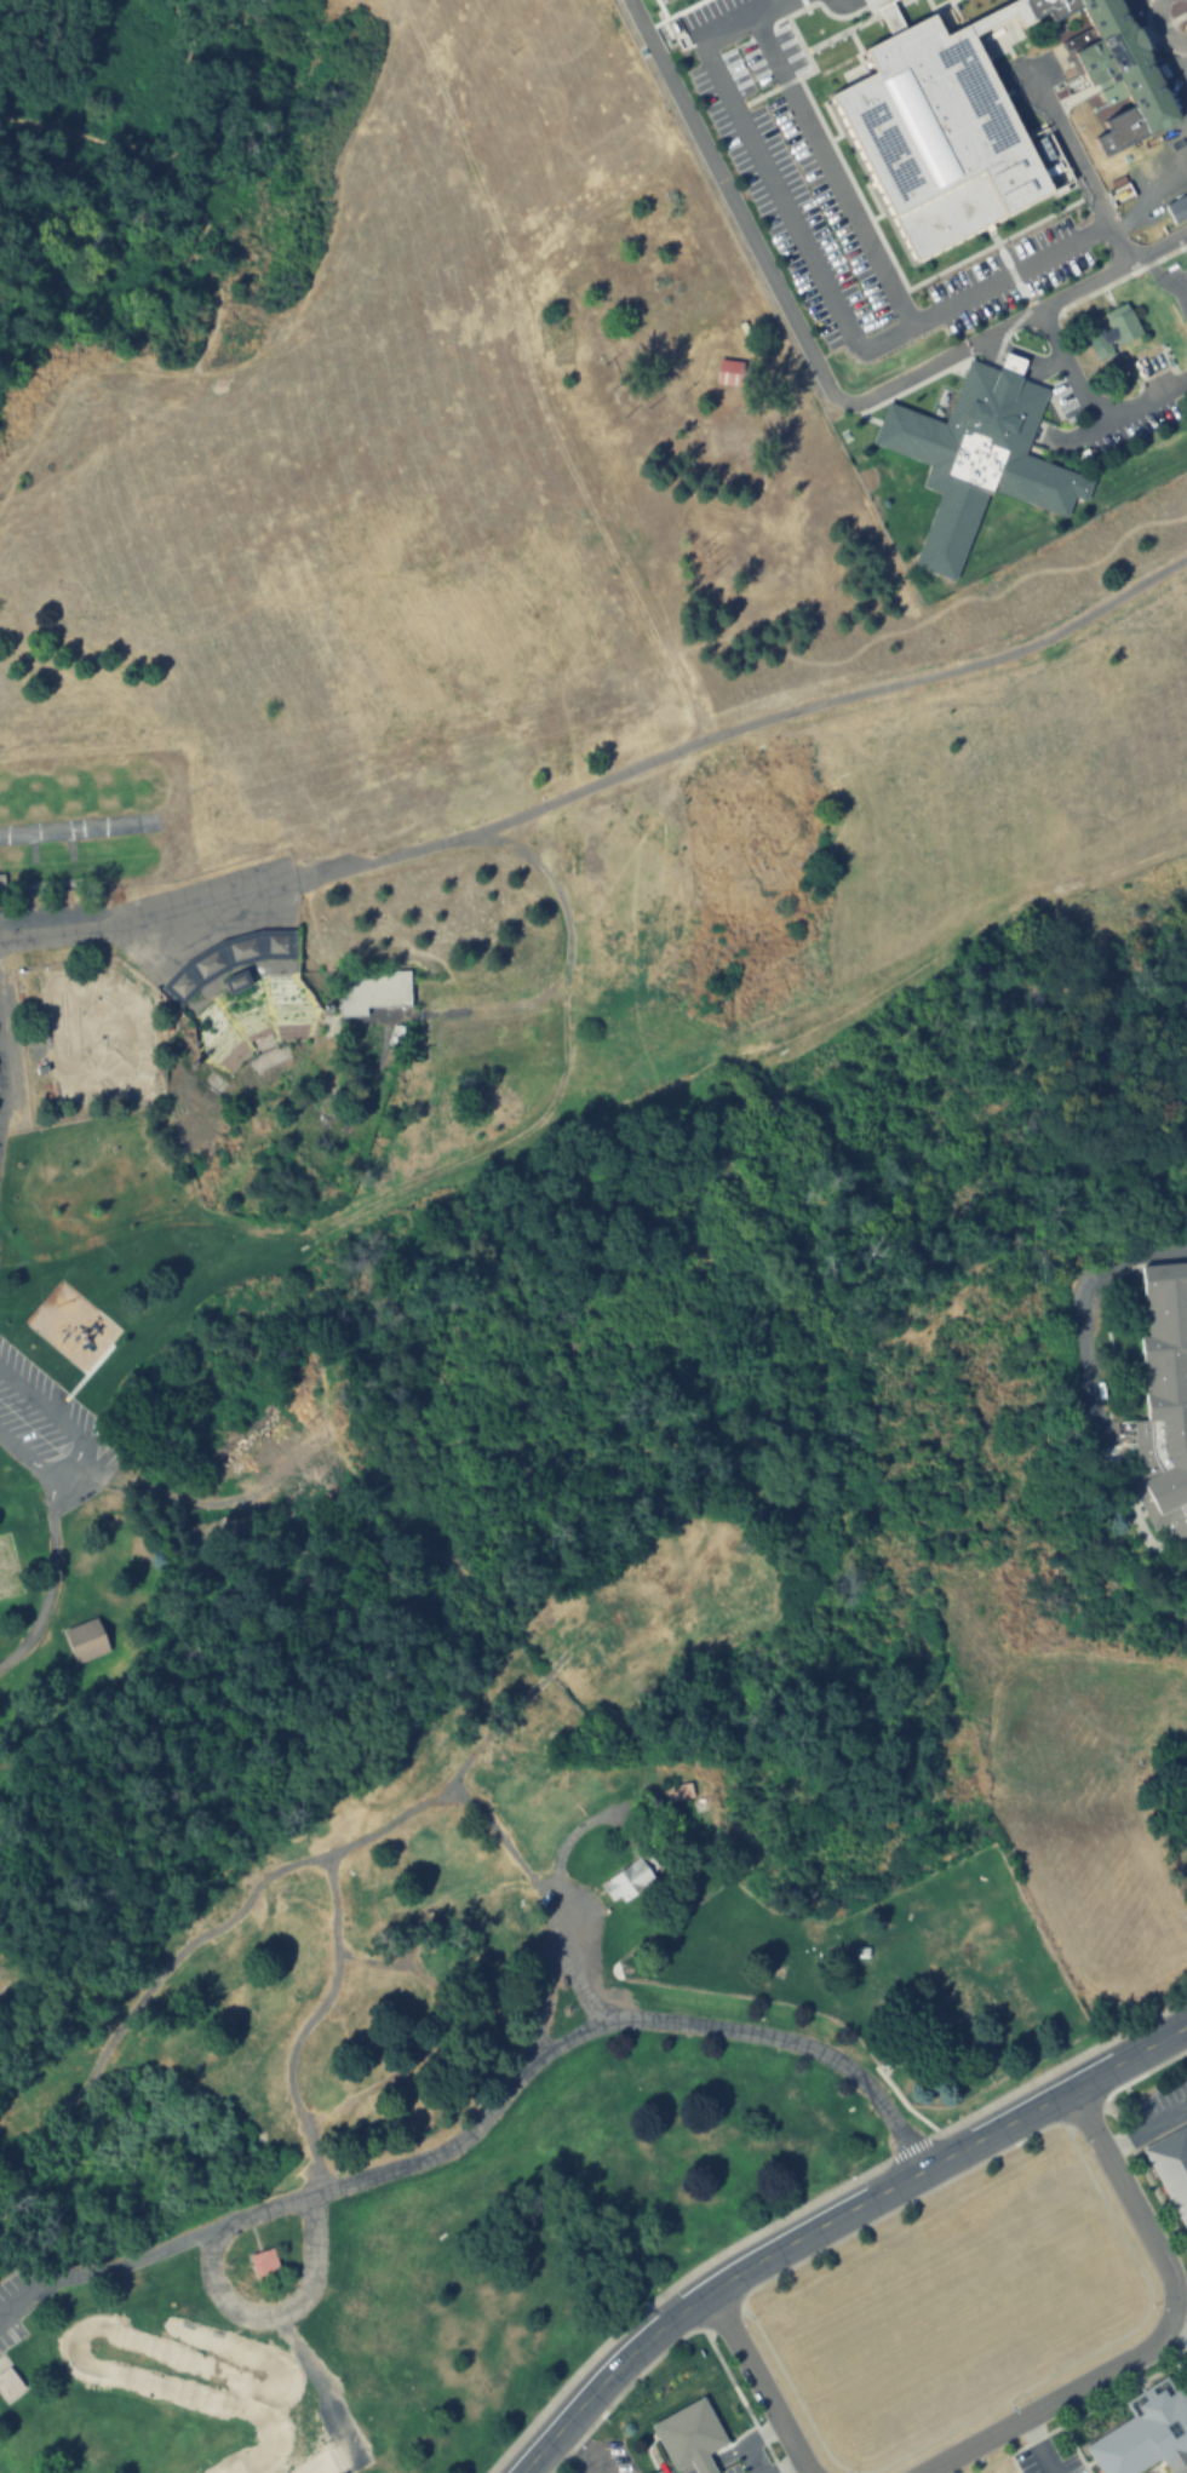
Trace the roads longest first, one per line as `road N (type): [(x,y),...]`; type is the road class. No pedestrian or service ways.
road 1 (secondary): [(521,2472),(609,2370),(710,2289),(1186,2024)]
road 2 (residential): [(1070,2088),(1166,2270),(1174,2297),(1164,2330),(1131,2359),(924,2472)]
road 3 (residential): [(781,0),(732,25),(902,375)]
road 4 (residential): [(1186,233),(902,375)]
road 5 (residential): [(0,935),(289,878)]
road 6 (residential): [(0,1665),(42,1612),(53,1557),(52,1501),(24,1450),(0,1431)]
road 7 (residential): [(814,2472),(710,2289)]
road 8 (residential): [(1038,311),(1079,388),(1097,404),(1129,402),(1186,374)]

